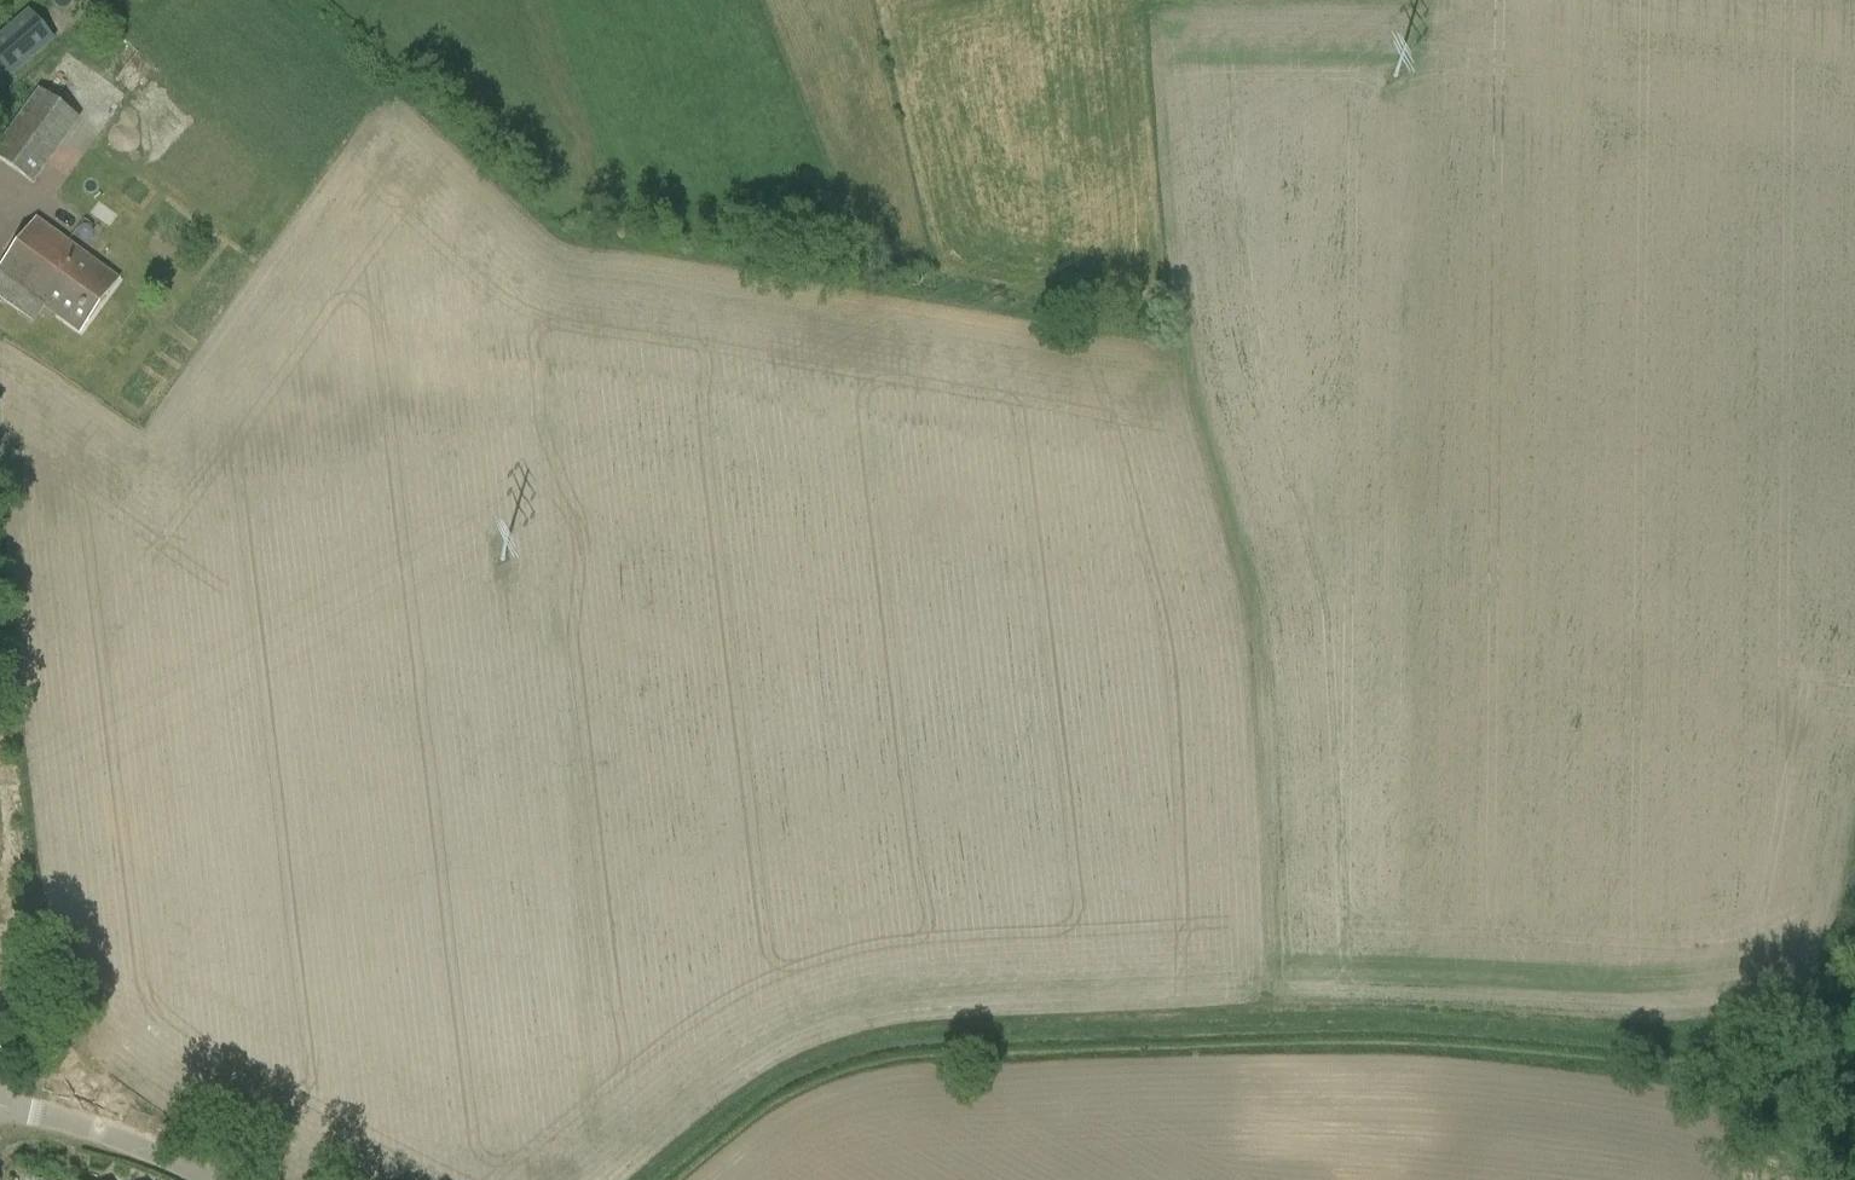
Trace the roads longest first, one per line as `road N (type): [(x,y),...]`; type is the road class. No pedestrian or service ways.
road 1 (unclassified): [(215,1179),(84,1125),(0,1107)]

